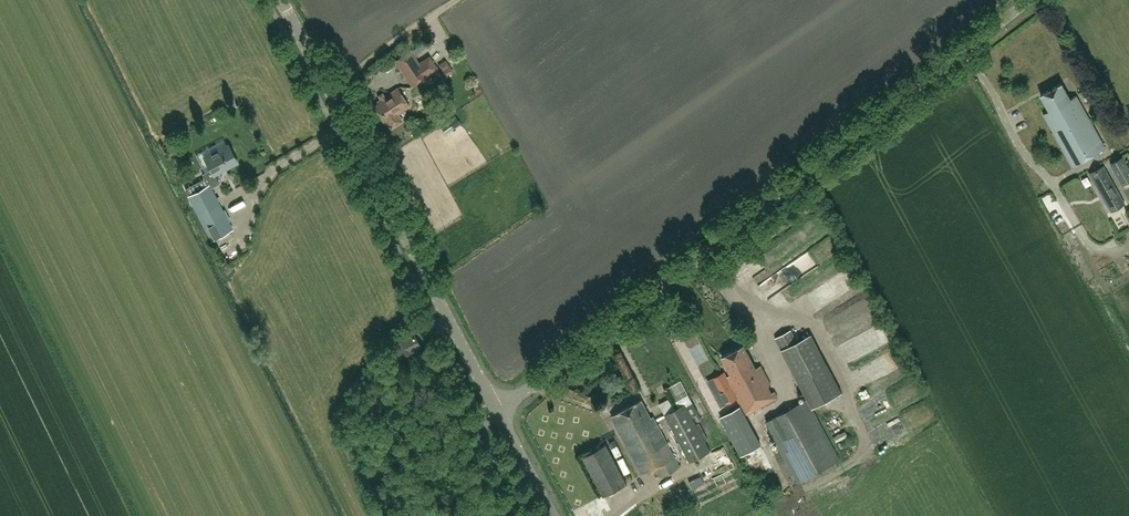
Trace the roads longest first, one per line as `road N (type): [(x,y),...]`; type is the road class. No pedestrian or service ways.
road 1 (unclassified): [(498,410),(1034,0)]
road 2 (tertiary): [(498,410),(279,0)]

